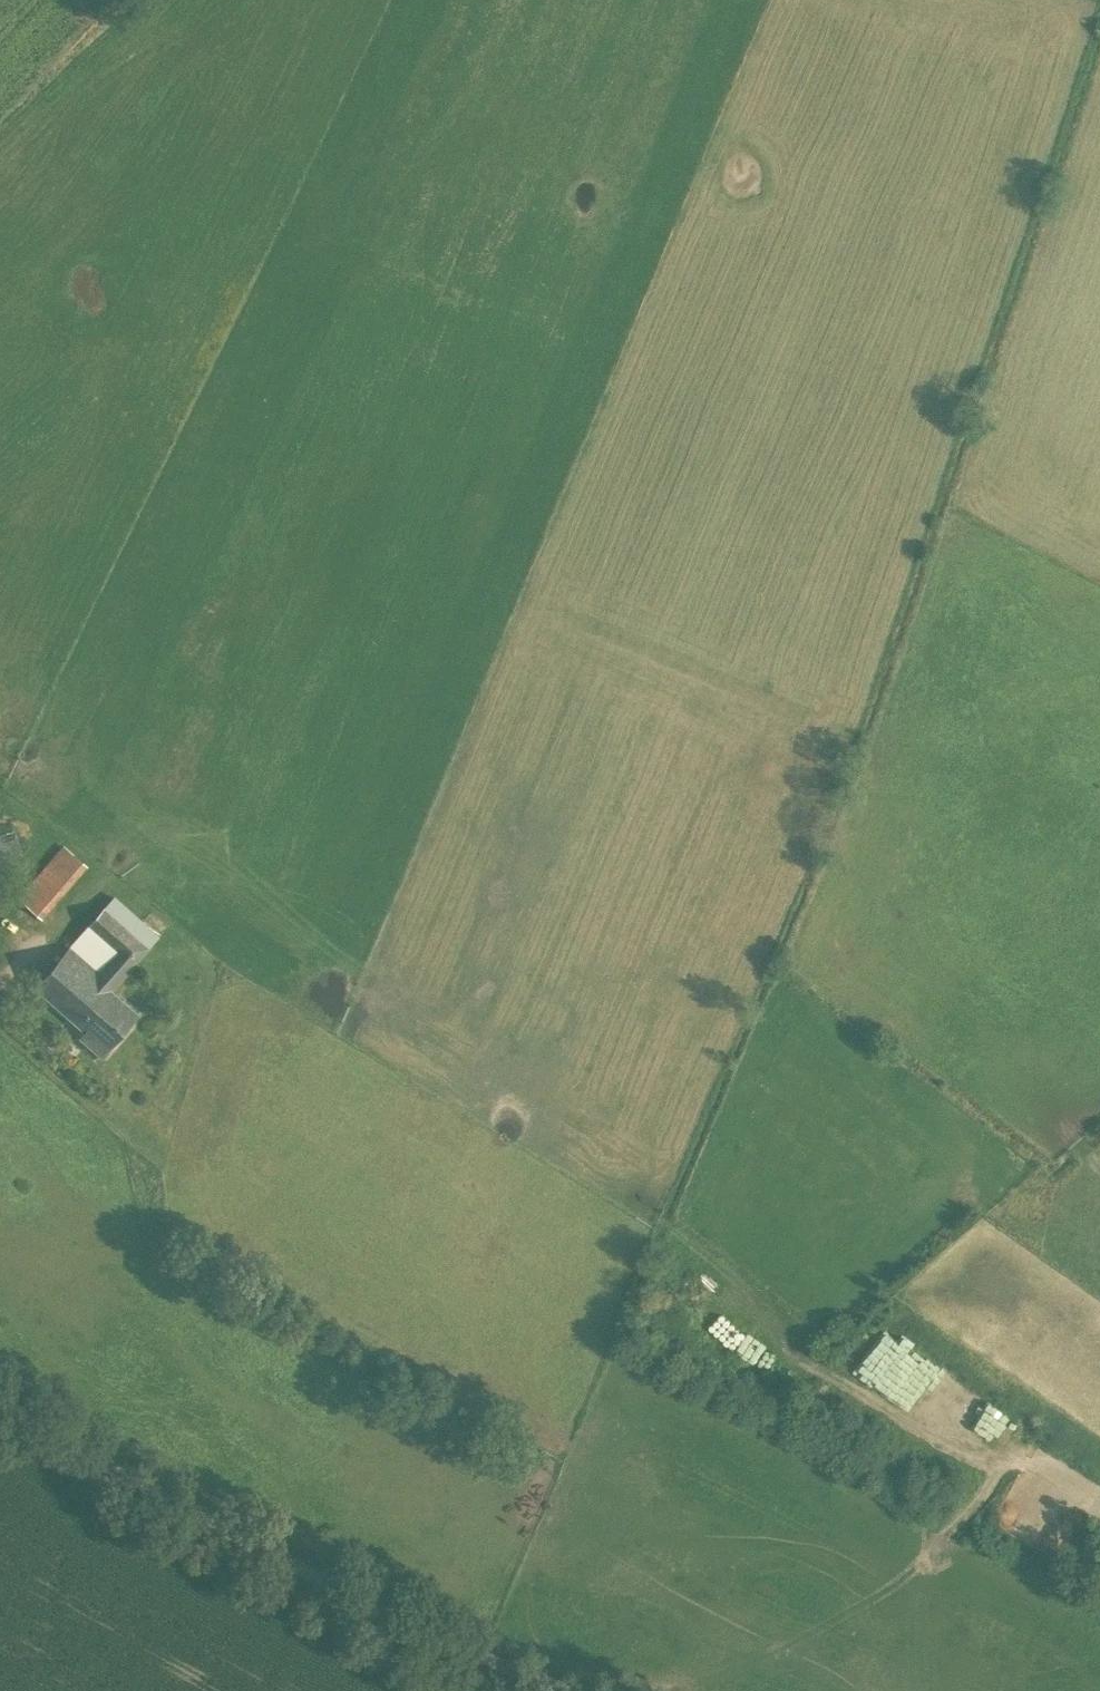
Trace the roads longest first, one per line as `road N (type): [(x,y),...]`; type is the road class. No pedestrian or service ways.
road 1 (unclassified): [(0,1401),(302,1569),(571,1690)]

